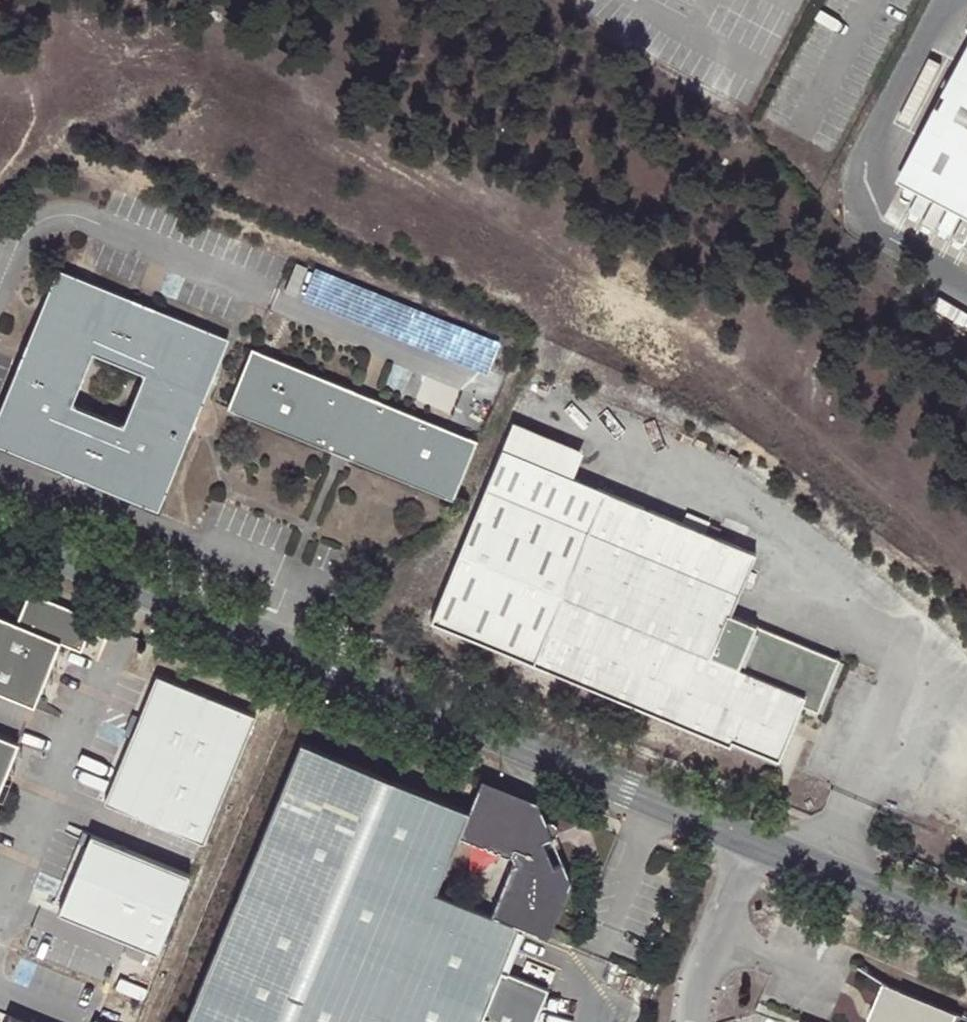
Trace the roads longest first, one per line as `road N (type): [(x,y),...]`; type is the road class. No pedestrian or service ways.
road 1 (tertiary): [(0,534),(966,929)]

